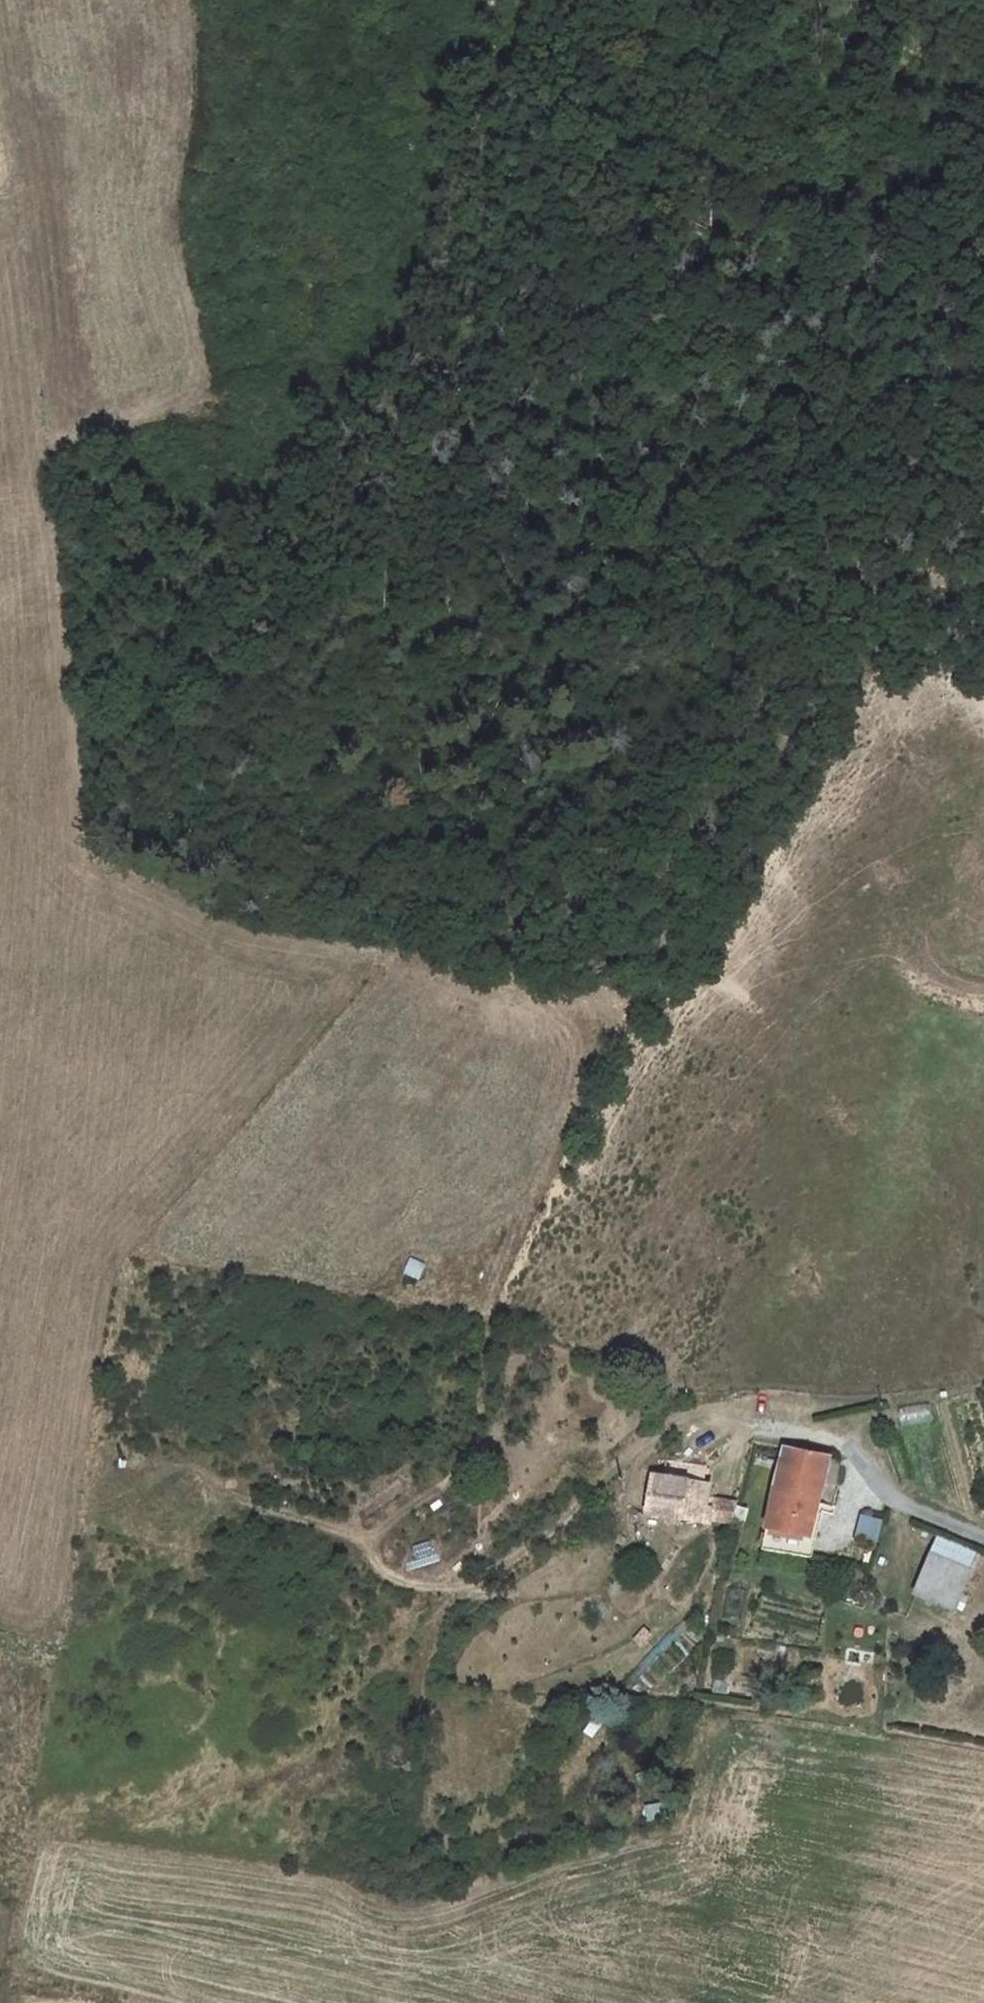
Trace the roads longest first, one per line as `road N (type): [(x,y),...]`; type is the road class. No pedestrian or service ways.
road 1 (unclassified): [(983,1542),(903,1506),(848,1453),(741,1427)]

